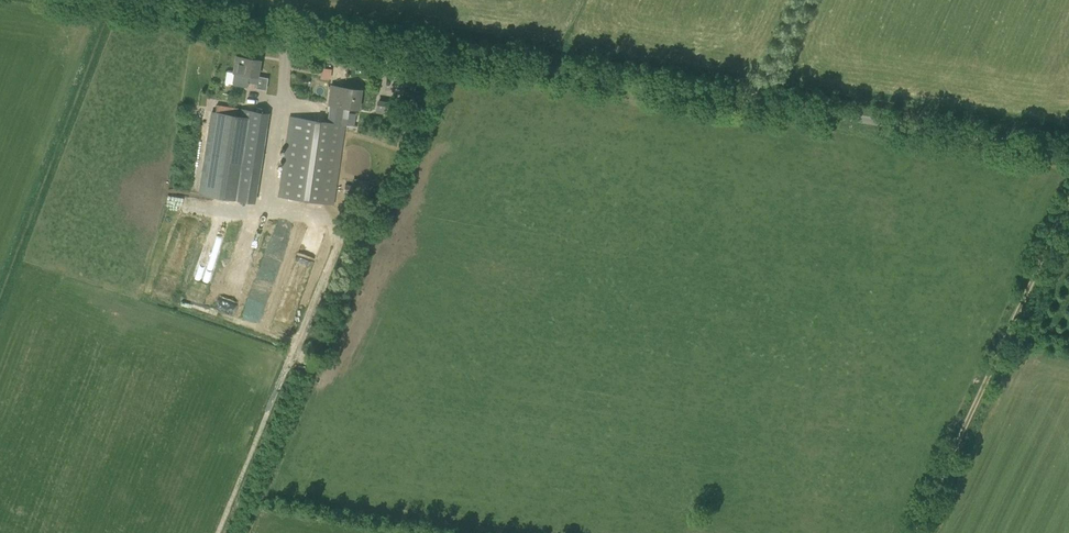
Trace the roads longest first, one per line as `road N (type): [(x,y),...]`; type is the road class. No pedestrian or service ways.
road 1 (unclassified): [(101,0),(1068,152)]
road 2 (track): [(1068,202),(913,532)]

